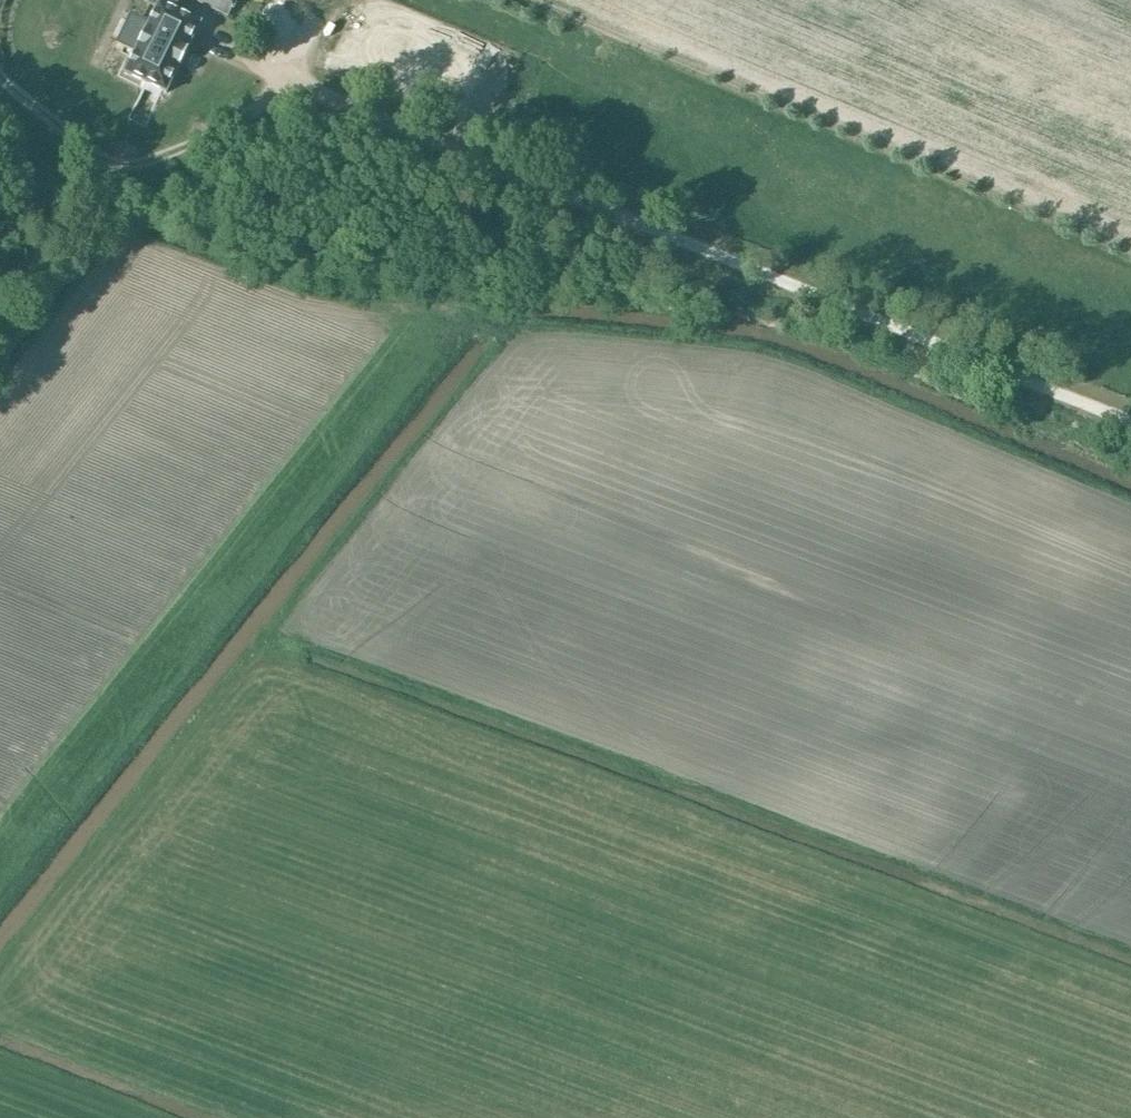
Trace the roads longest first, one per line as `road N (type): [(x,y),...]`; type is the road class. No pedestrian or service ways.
road 1 (track): [(1130,420),(289,75),(197,149),(140,163),(100,158),(80,133),(93,54),(85,0)]

